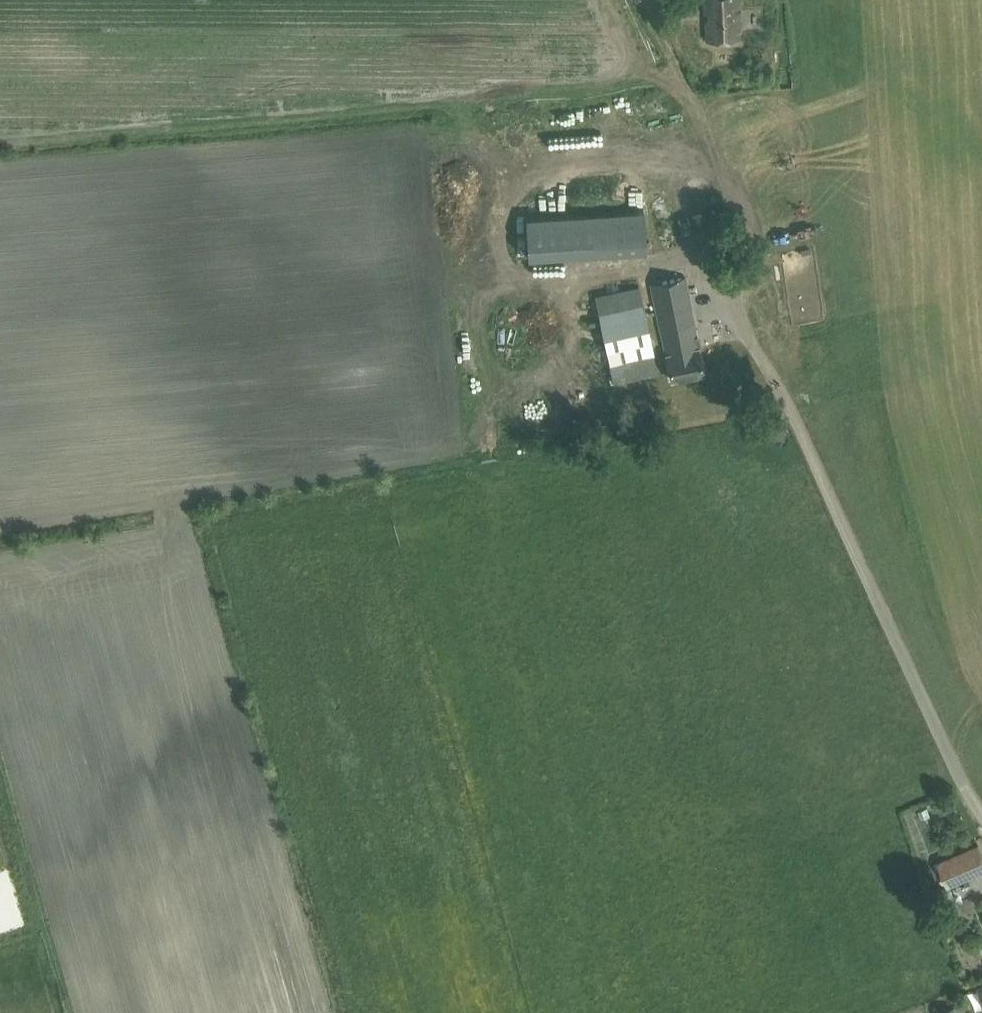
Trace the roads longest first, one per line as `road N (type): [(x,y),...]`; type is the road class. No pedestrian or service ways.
road 1 (unclassified): [(981,818),(776,381)]

